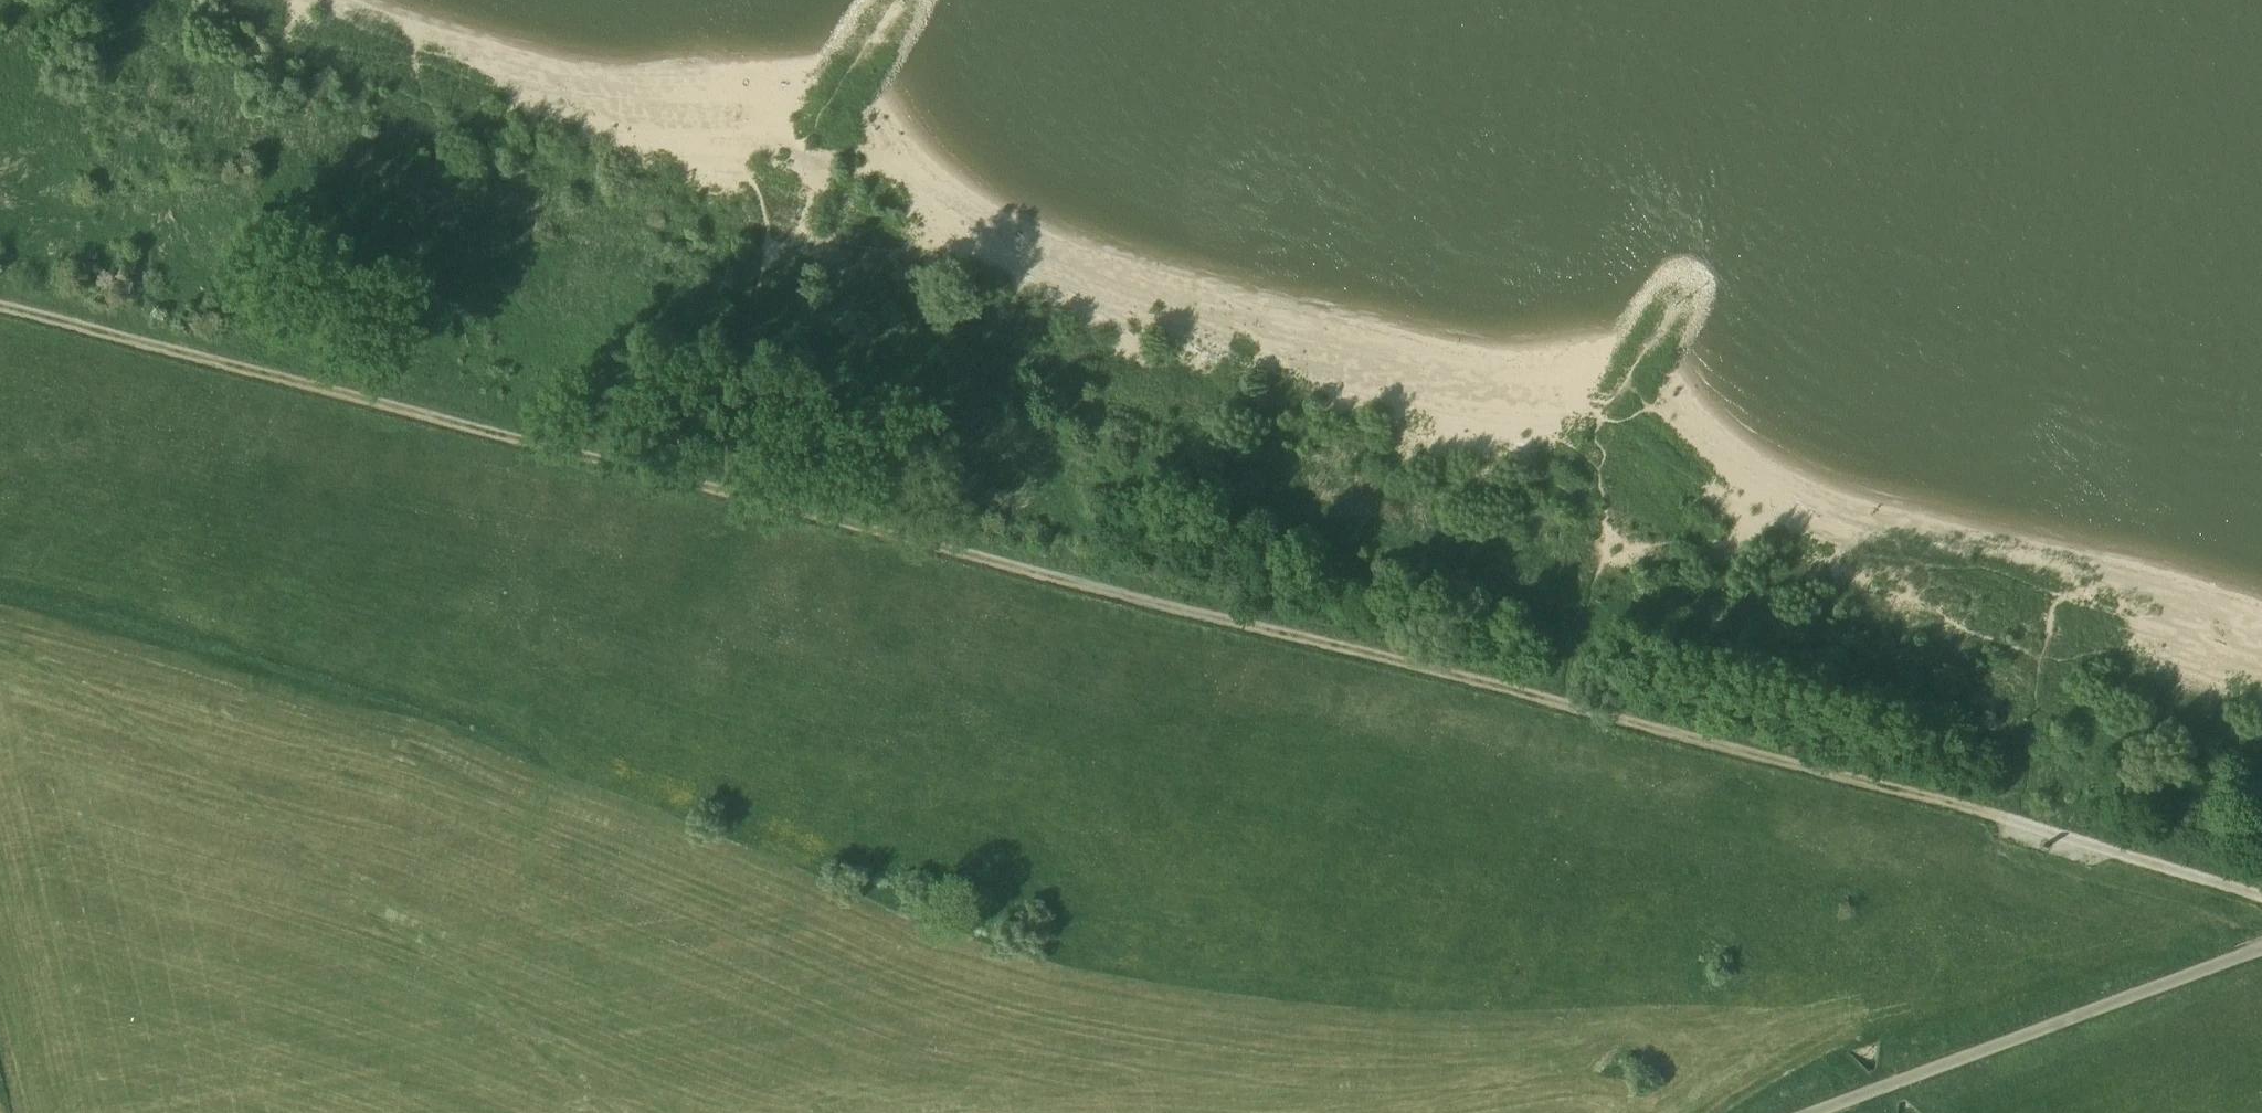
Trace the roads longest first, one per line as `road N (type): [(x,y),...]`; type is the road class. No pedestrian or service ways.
road 1 (track): [(2261,893),(1975,806),(0,304)]
road 2 (unclassified): [(1819,1112),(2261,944)]

